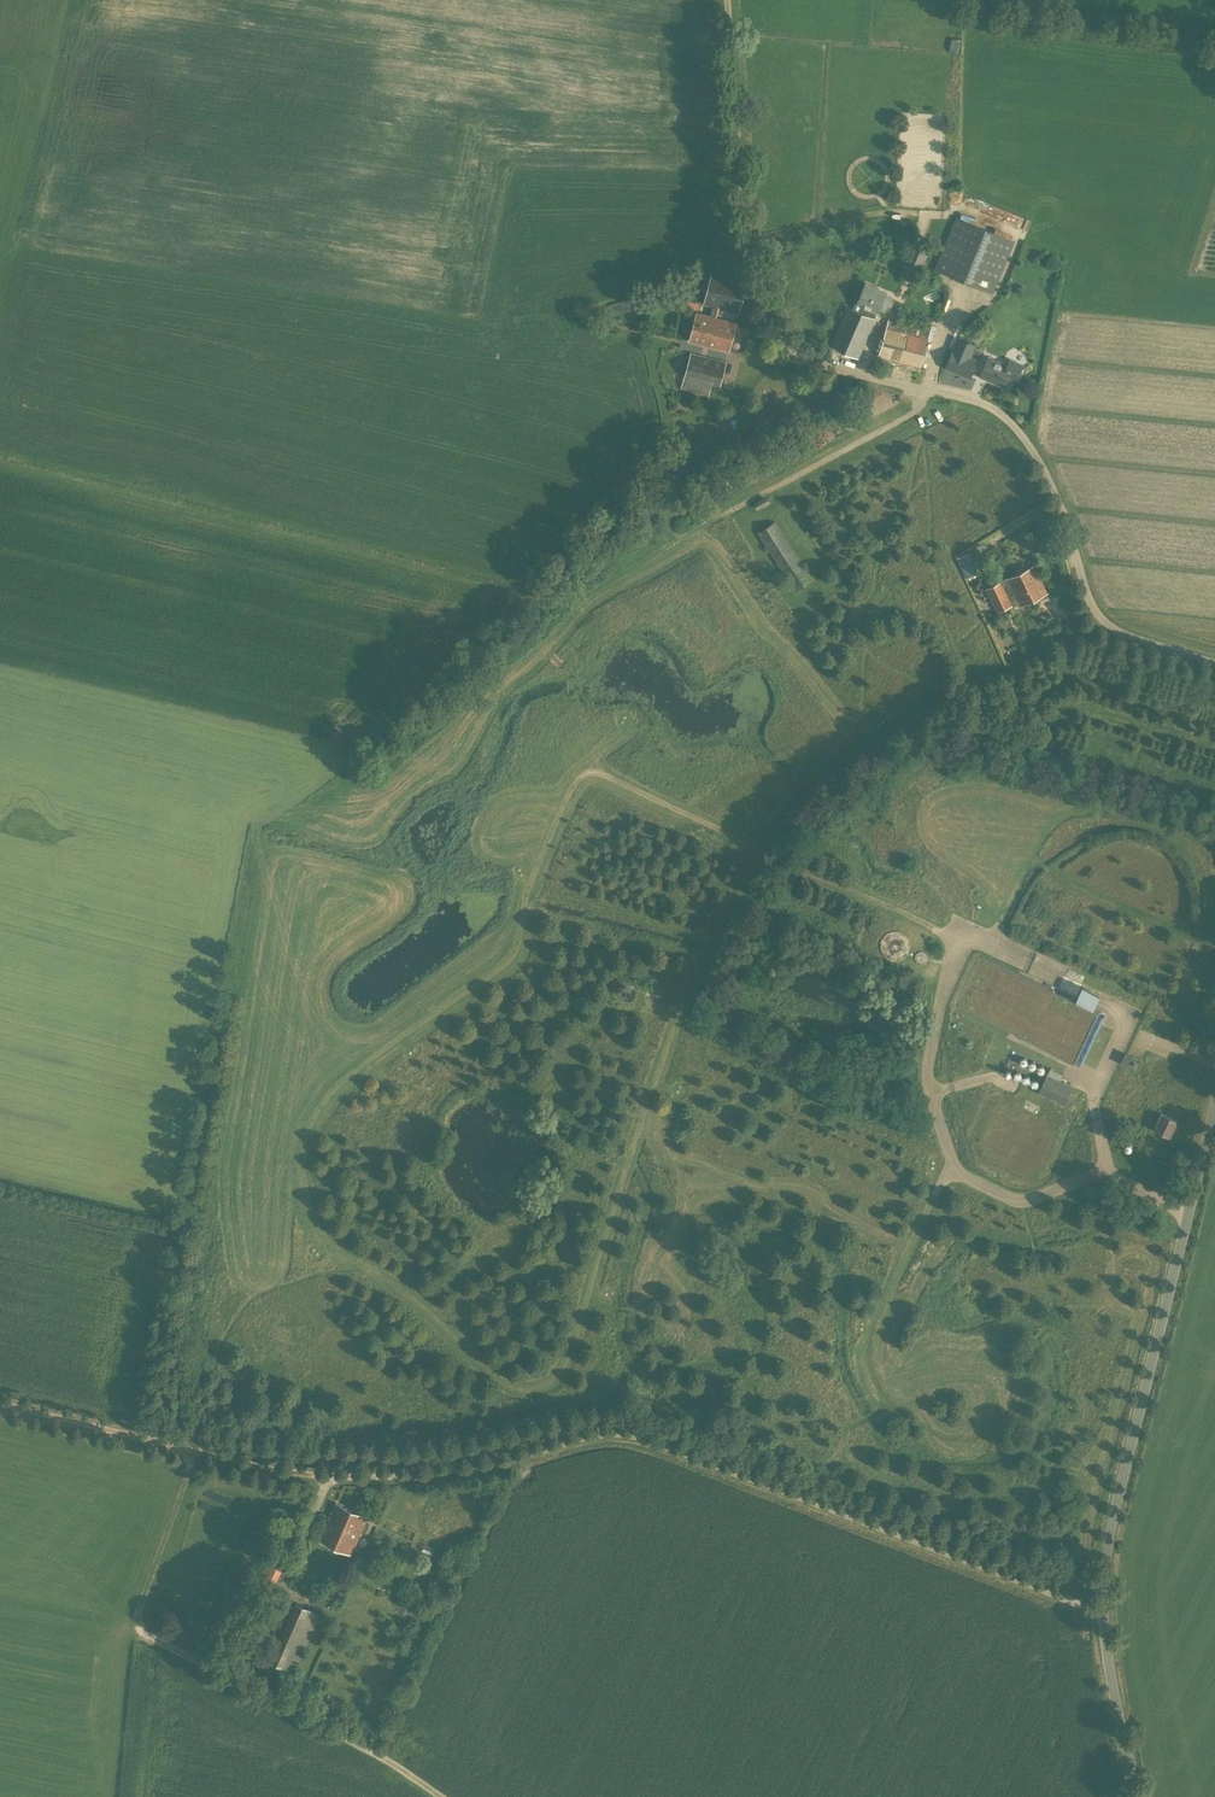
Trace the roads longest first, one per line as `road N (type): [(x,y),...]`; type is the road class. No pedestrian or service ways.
road 1 (unclassified): [(1214,661),(1100,616),(1044,470),(1010,422),(790,348),(761,301),(748,253),(726,0)]
road 2 (unclassified): [(1103,1613),(634,1436),(591,1435),(422,1475),(319,1475)]
road 3 (tertiary): [(1103,1613),(1106,1548),(1214,1108)]
road 4 (track): [(0,1405),(319,1475)]
road 5 (track): [(920,389),(914,411),(712,519)]
road 6 (tertiary): [(1139,1796),(1103,1613)]

